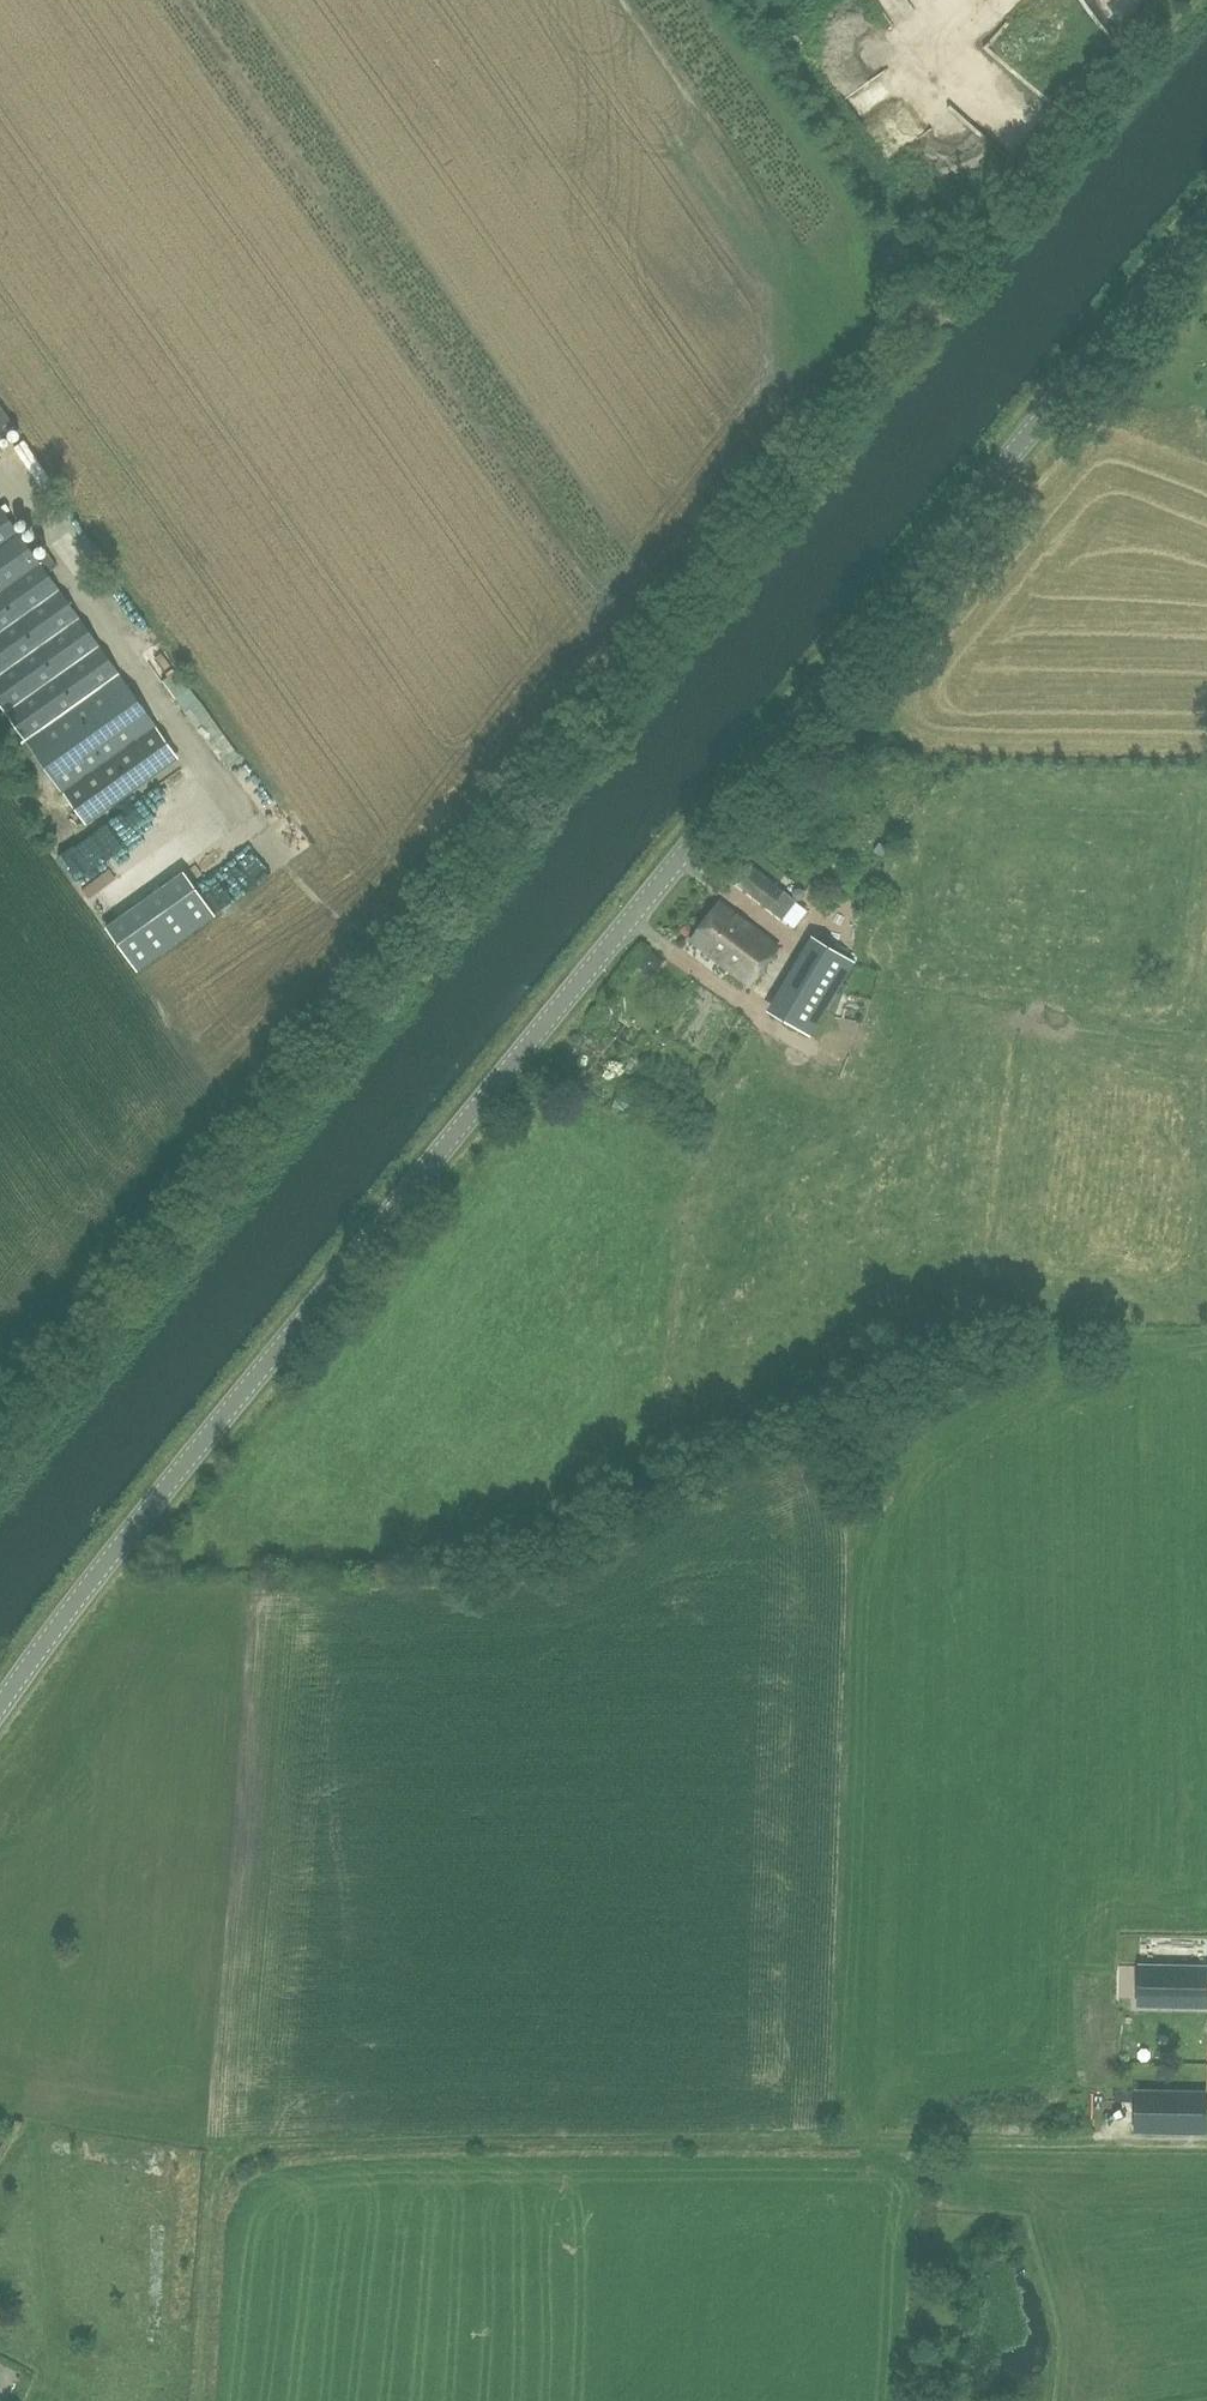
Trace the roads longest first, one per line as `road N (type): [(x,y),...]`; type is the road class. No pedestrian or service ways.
road 1 (tertiary): [(0,1696),(129,1520),(590,988),(826,673),(1074,396),(1206,233)]
road 2 (track): [(1206,2140),(535,2140),(263,2153),(227,2165),(211,2187),(198,2400)]

